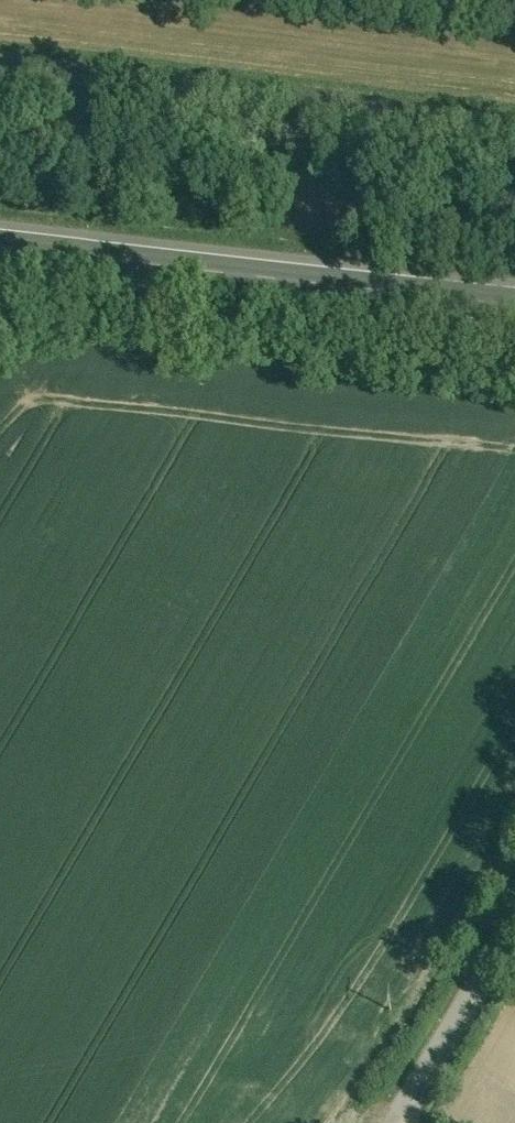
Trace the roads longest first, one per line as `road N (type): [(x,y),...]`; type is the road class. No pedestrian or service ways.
road 1 (secondary): [(0,246),(514,305)]
road 2 (unclassified): [(390,1122),(514,902)]

